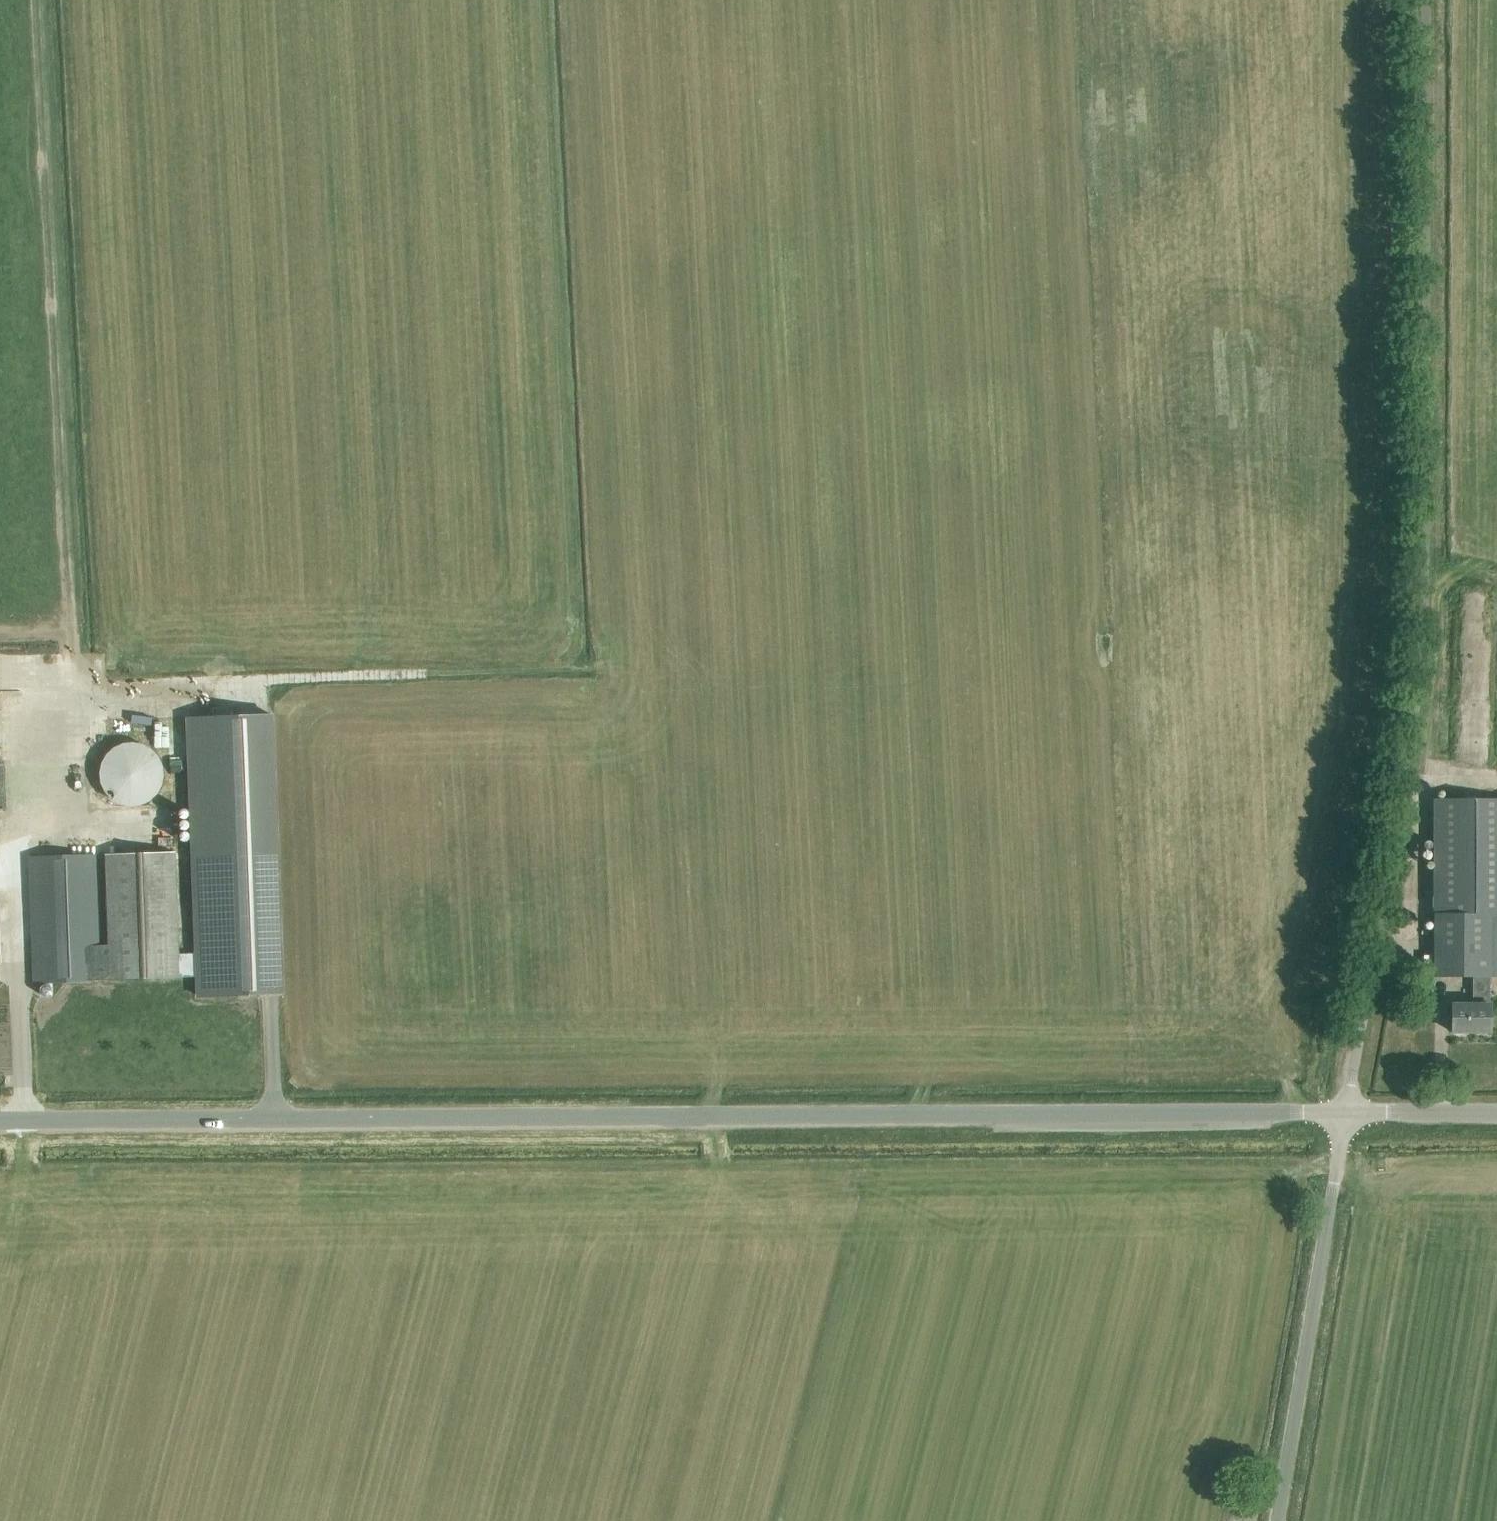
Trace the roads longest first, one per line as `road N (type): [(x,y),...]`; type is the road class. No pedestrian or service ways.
road 1 (unclassified): [(0,1122),(1345,1113)]
road 2 (unclassified): [(1276,1520),(1345,1113)]
road 3 (unclassified): [(1345,1113),(1496,1113)]

